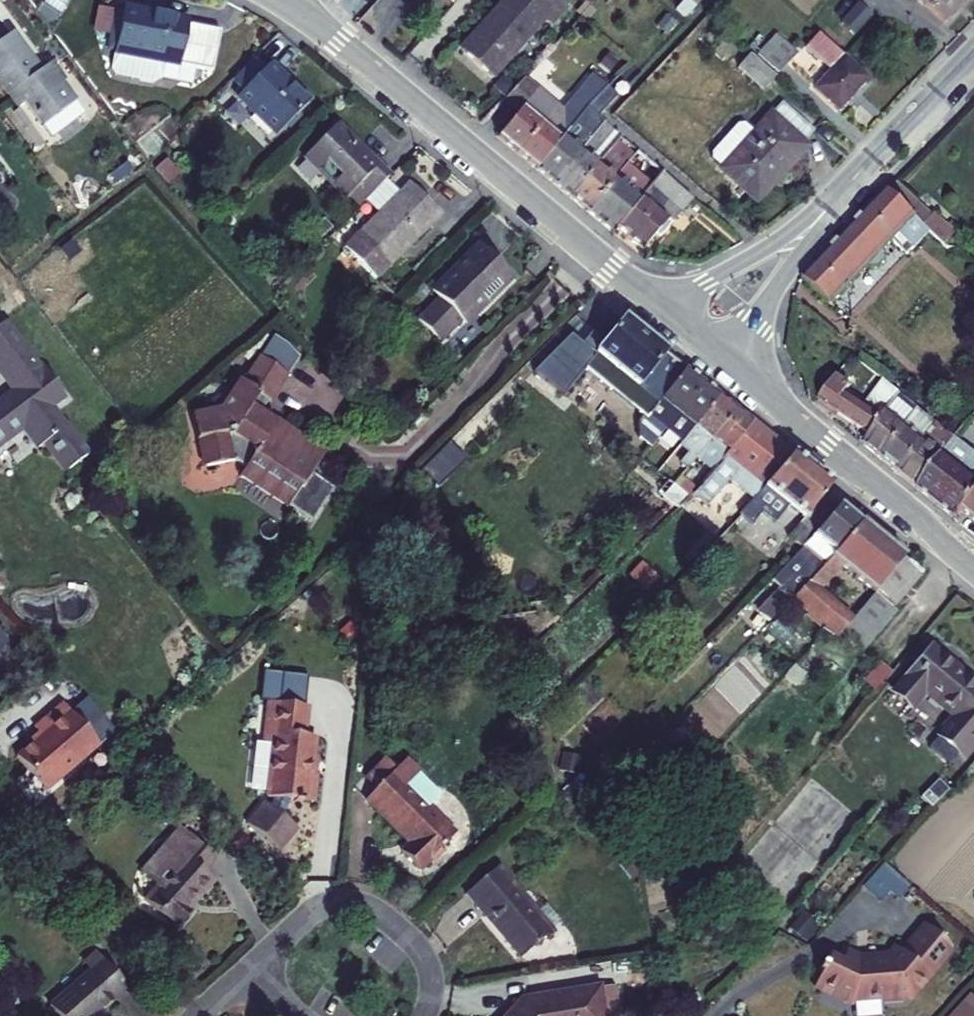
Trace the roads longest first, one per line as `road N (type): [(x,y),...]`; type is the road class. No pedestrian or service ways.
road 1 (tertiary): [(666,313),(377,69),(282,0)]
road 2 (tertiary): [(973,574),(734,367)]
road 3 (tertiary): [(818,219),(973,53)]
road 4 (residential): [(428,1015),(462,982),(340,887)]
road 5 (tertiary): [(818,219),(666,313)]
road 6 (tertiary): [(734,367),(818,219)]
road 7 (residential): [(340,887),(249,967)]

